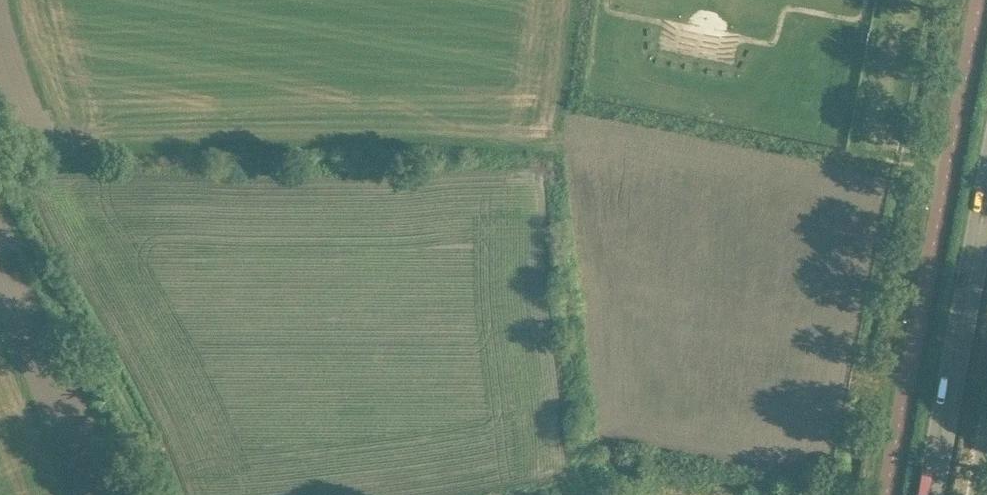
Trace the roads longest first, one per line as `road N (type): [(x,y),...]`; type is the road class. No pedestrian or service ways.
road 1 (unclassified): [(887,494),(978,0)]
road 2 (track): [(0,169),(19,219),(123,396),(164,494)]
road 3 (secondary): [(986,185),(930,494)]

